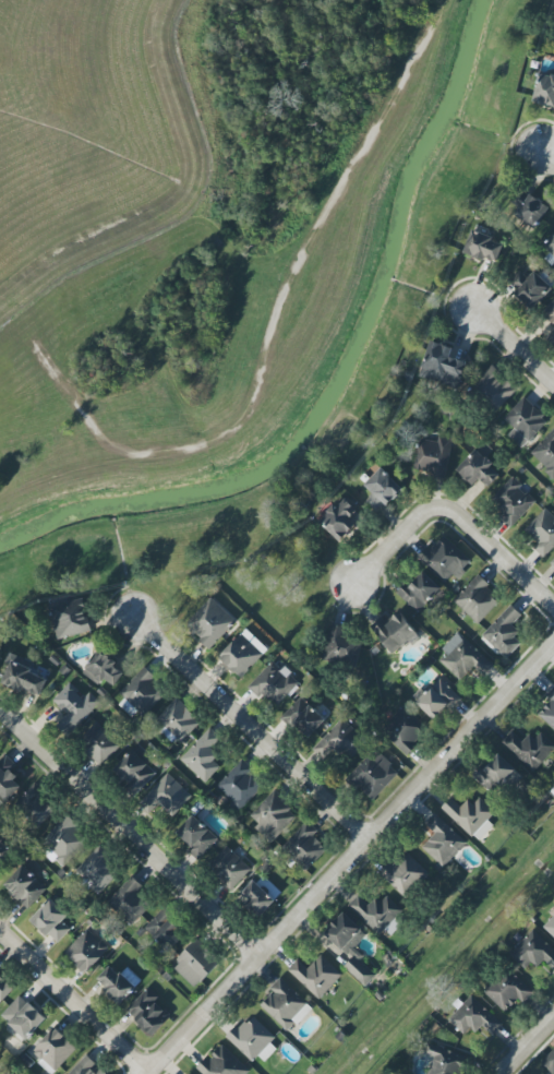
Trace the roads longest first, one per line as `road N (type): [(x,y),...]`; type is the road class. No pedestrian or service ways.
road 1 (residential): [(553,639),(151,1073)]
road 2 (residential): [(258,958),(0,715)]
road 3 (residential): [(370,842),(132,614)]
road 4 (residential): [(553,608),(456,516),(436,509),(348,592)]
road 5 (residential): [(153,1072),(0,925)]

